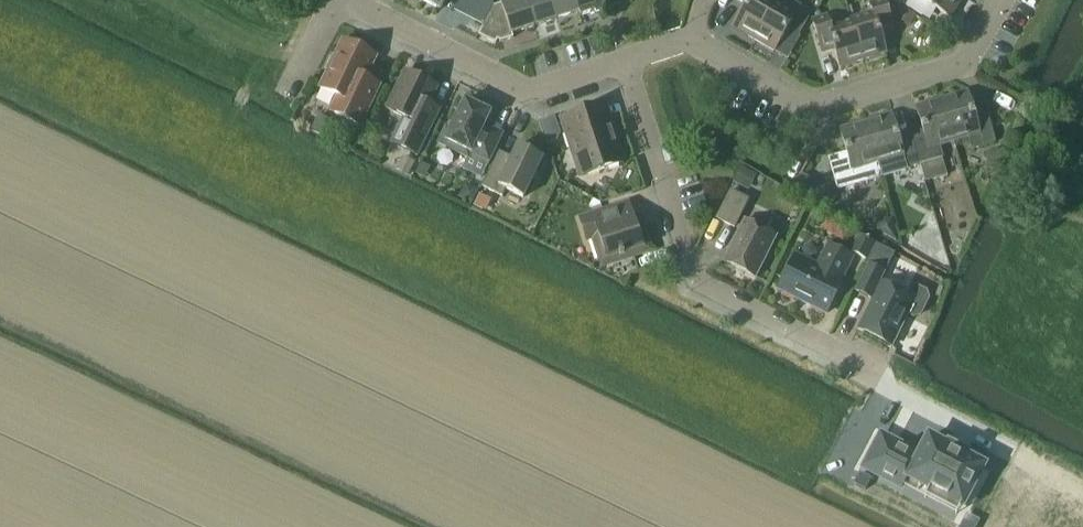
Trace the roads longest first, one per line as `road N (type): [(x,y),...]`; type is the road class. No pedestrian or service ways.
road 1 (residential): [(862,363),(697,284),(626,61)]
road 2 (residential): [(693,41),(813,107),(970,59),(1003,0)]
road 3 (residential): [(351,0),(526,92),(626,61)]
road 4 (track): [(1082,492),(977,435)]

